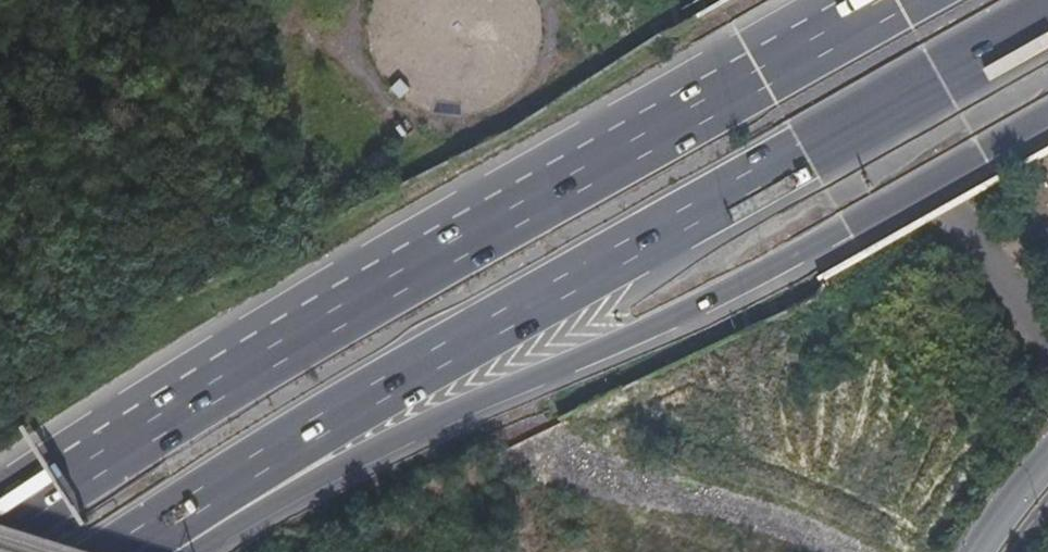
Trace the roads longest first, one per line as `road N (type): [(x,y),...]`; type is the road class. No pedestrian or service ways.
road 1 (trunk): [(122,551),(461,347),(1047,13)]
road 2 (trunk): [(898,0),(432,264),(0,530)]
road 3 (trunk): [(179,551),(457,412),(748,280),(1047,108)]
road 4 (unclassified): [(791,0),(907,146),(1047,352)]
road 5 (tertiary): [(978,551),(1047,453)]

